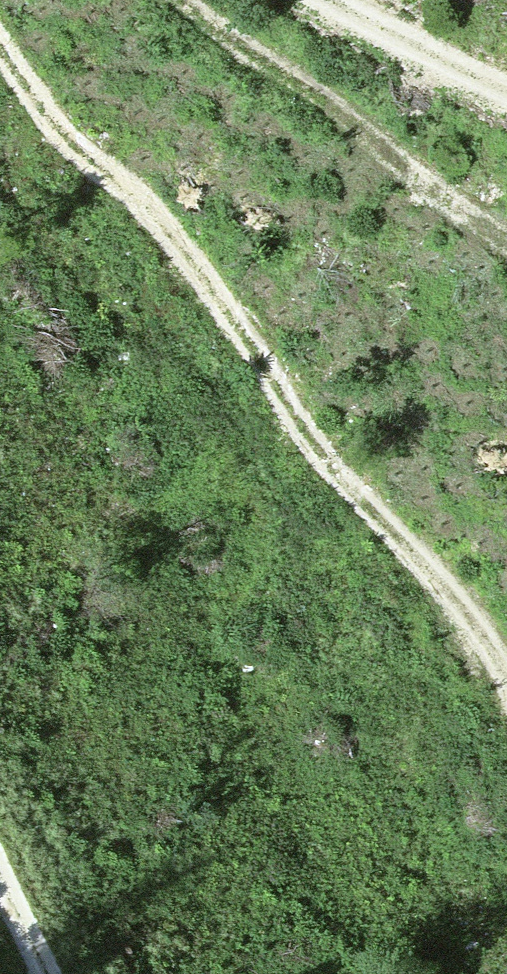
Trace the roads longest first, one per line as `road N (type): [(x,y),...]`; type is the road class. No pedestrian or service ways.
road 1 (track): [(506,683),(200,267),(0,34)]
road 2 (track): [(506,251),(426,195),(299,81),(184,0)]
road 3 (track): [(319,0),(411,60),(506,98)]
road 4 (track): [(0,845),(52,973)]

